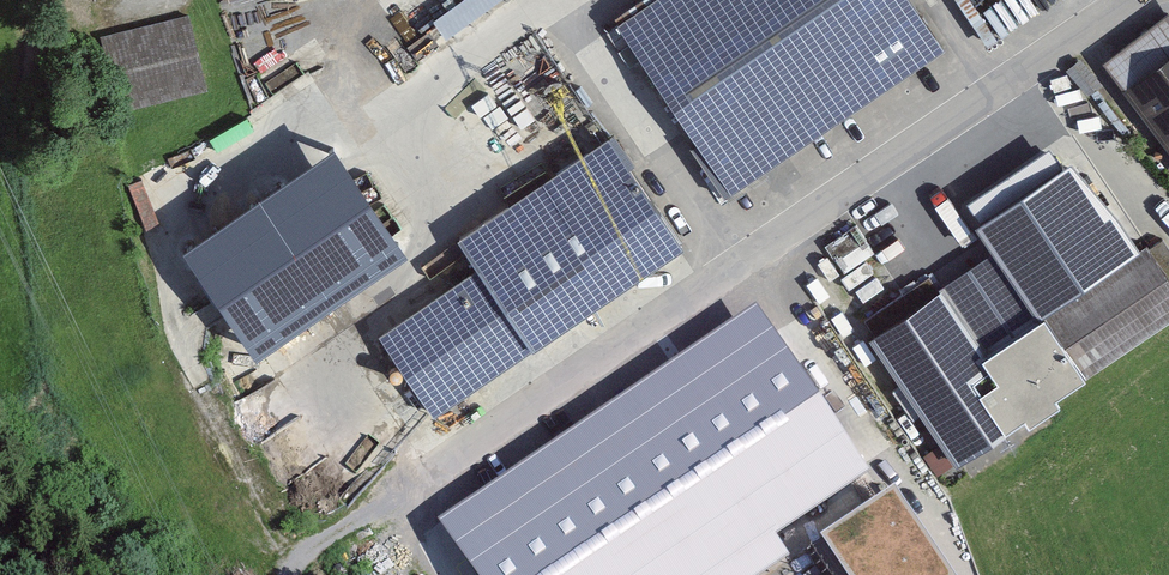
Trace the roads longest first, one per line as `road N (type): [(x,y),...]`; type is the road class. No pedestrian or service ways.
road 1 (track): [(429,476),(285,574)]

